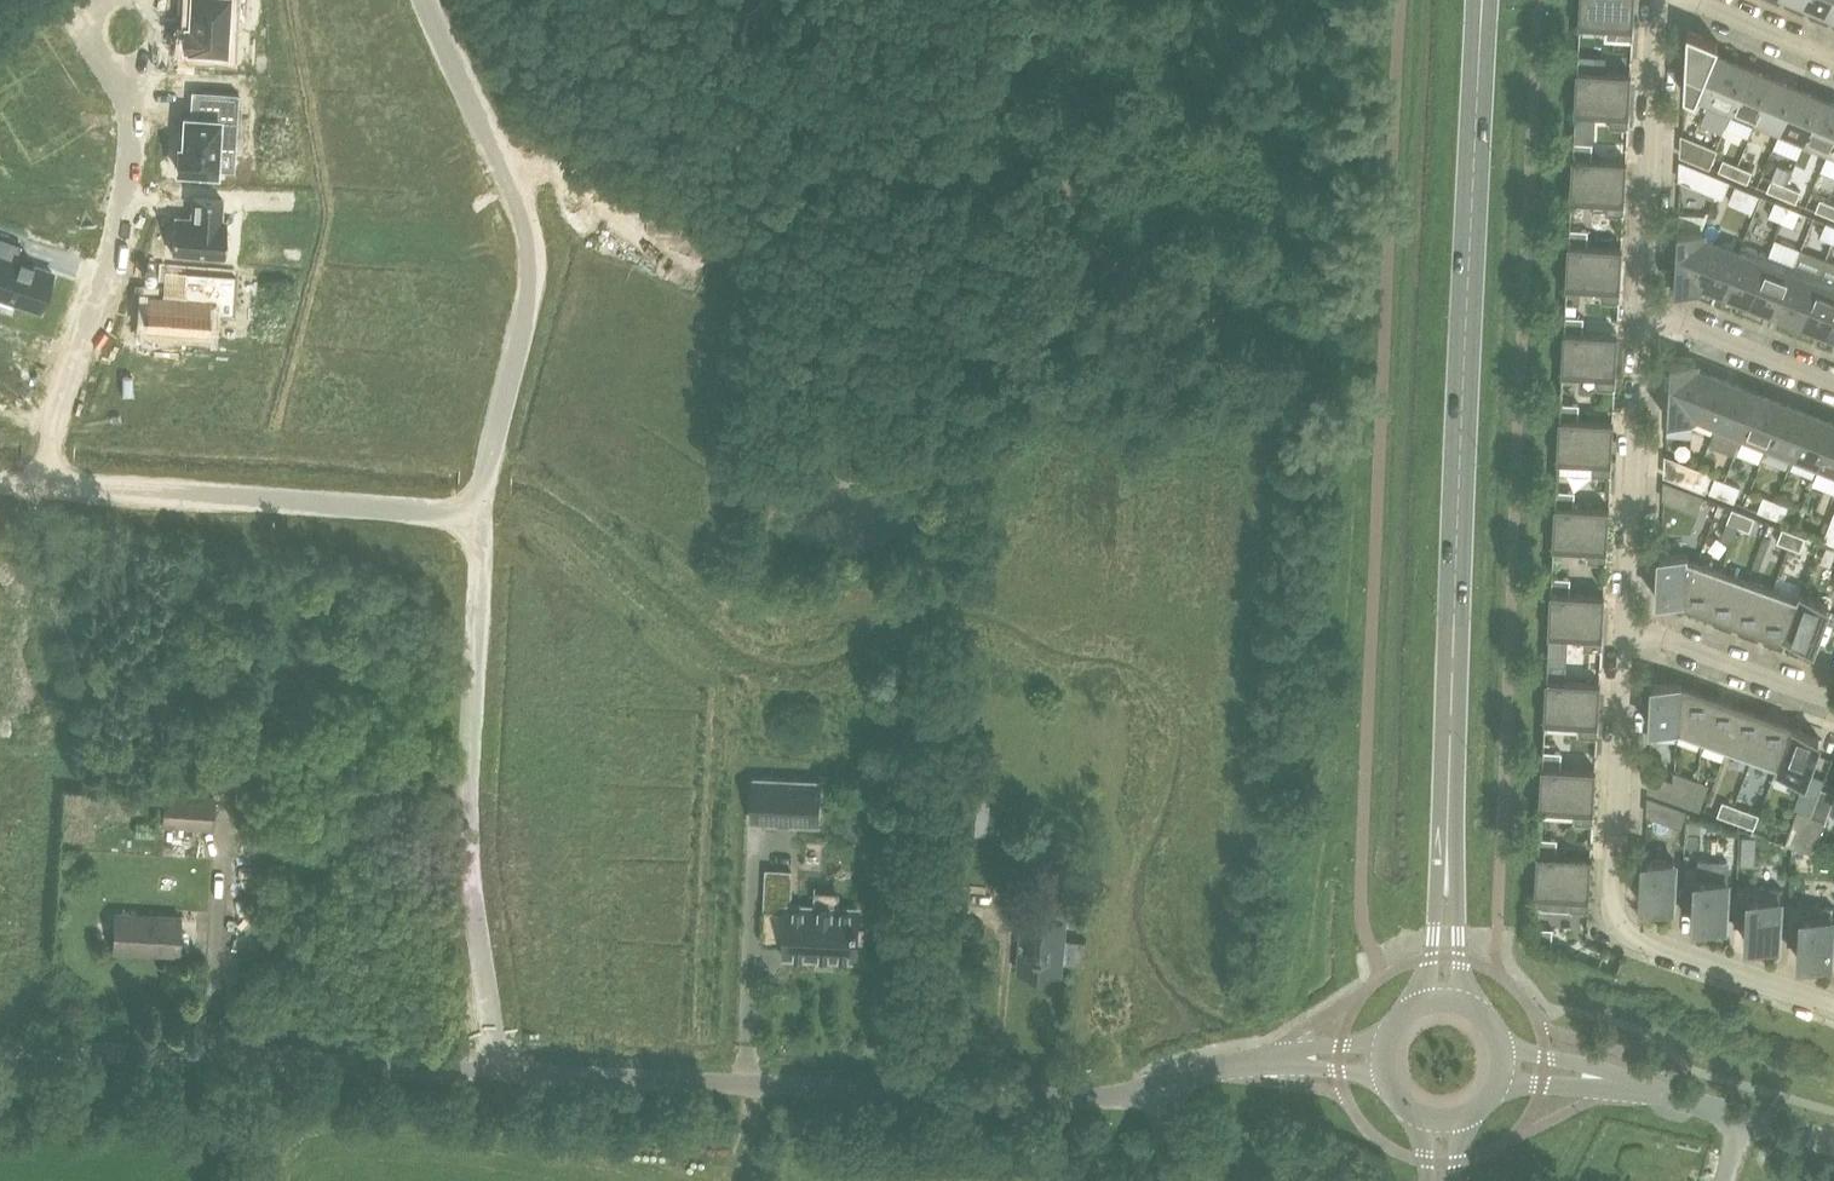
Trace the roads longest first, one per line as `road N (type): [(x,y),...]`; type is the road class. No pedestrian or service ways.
road 1 (unclassified): [(1259,1061),(1216,1066),(1125,1103),(498,1075)]
road 2 (primary): [(1447,845),(1478,77)]
road 3 (residential): [(481,513),(468,840),(498,1075)]
road 4 (residential): [(425,0),(531,231),(534,270),(481,513)]
road 5 (residential): [(1629,629),(1620,921),(1649,943),(1833,1012)]
road 6 (unclassified): [(498,1075),(0,1050)]
road 7 (residential): [(45,479),(481,513)]
road 8 (residential): [(45,479),(49,427),(121,211),(130,64)]
road 9 (residential): [(1646,312),(1629,629)]
road 10 (residential): [(1661,0),(1646,312)]
road 11 (residential): [(1833,702),(1629,629)]
road 12 (residential): [(1833,384),(1646,312)]
road 13 (unknown): [(1691,1102),(1611,1047),(1543,1030)]
road 14 (primary): [(1447,845),(1415,1007)]
road 15 (primary): [(1471,1007),(1447,845)]
road 16 (residential): [(1833,59),(1698,0)]
road 17 (unknown): [(1518,1134),(1587,1106),(1654,1095)]

